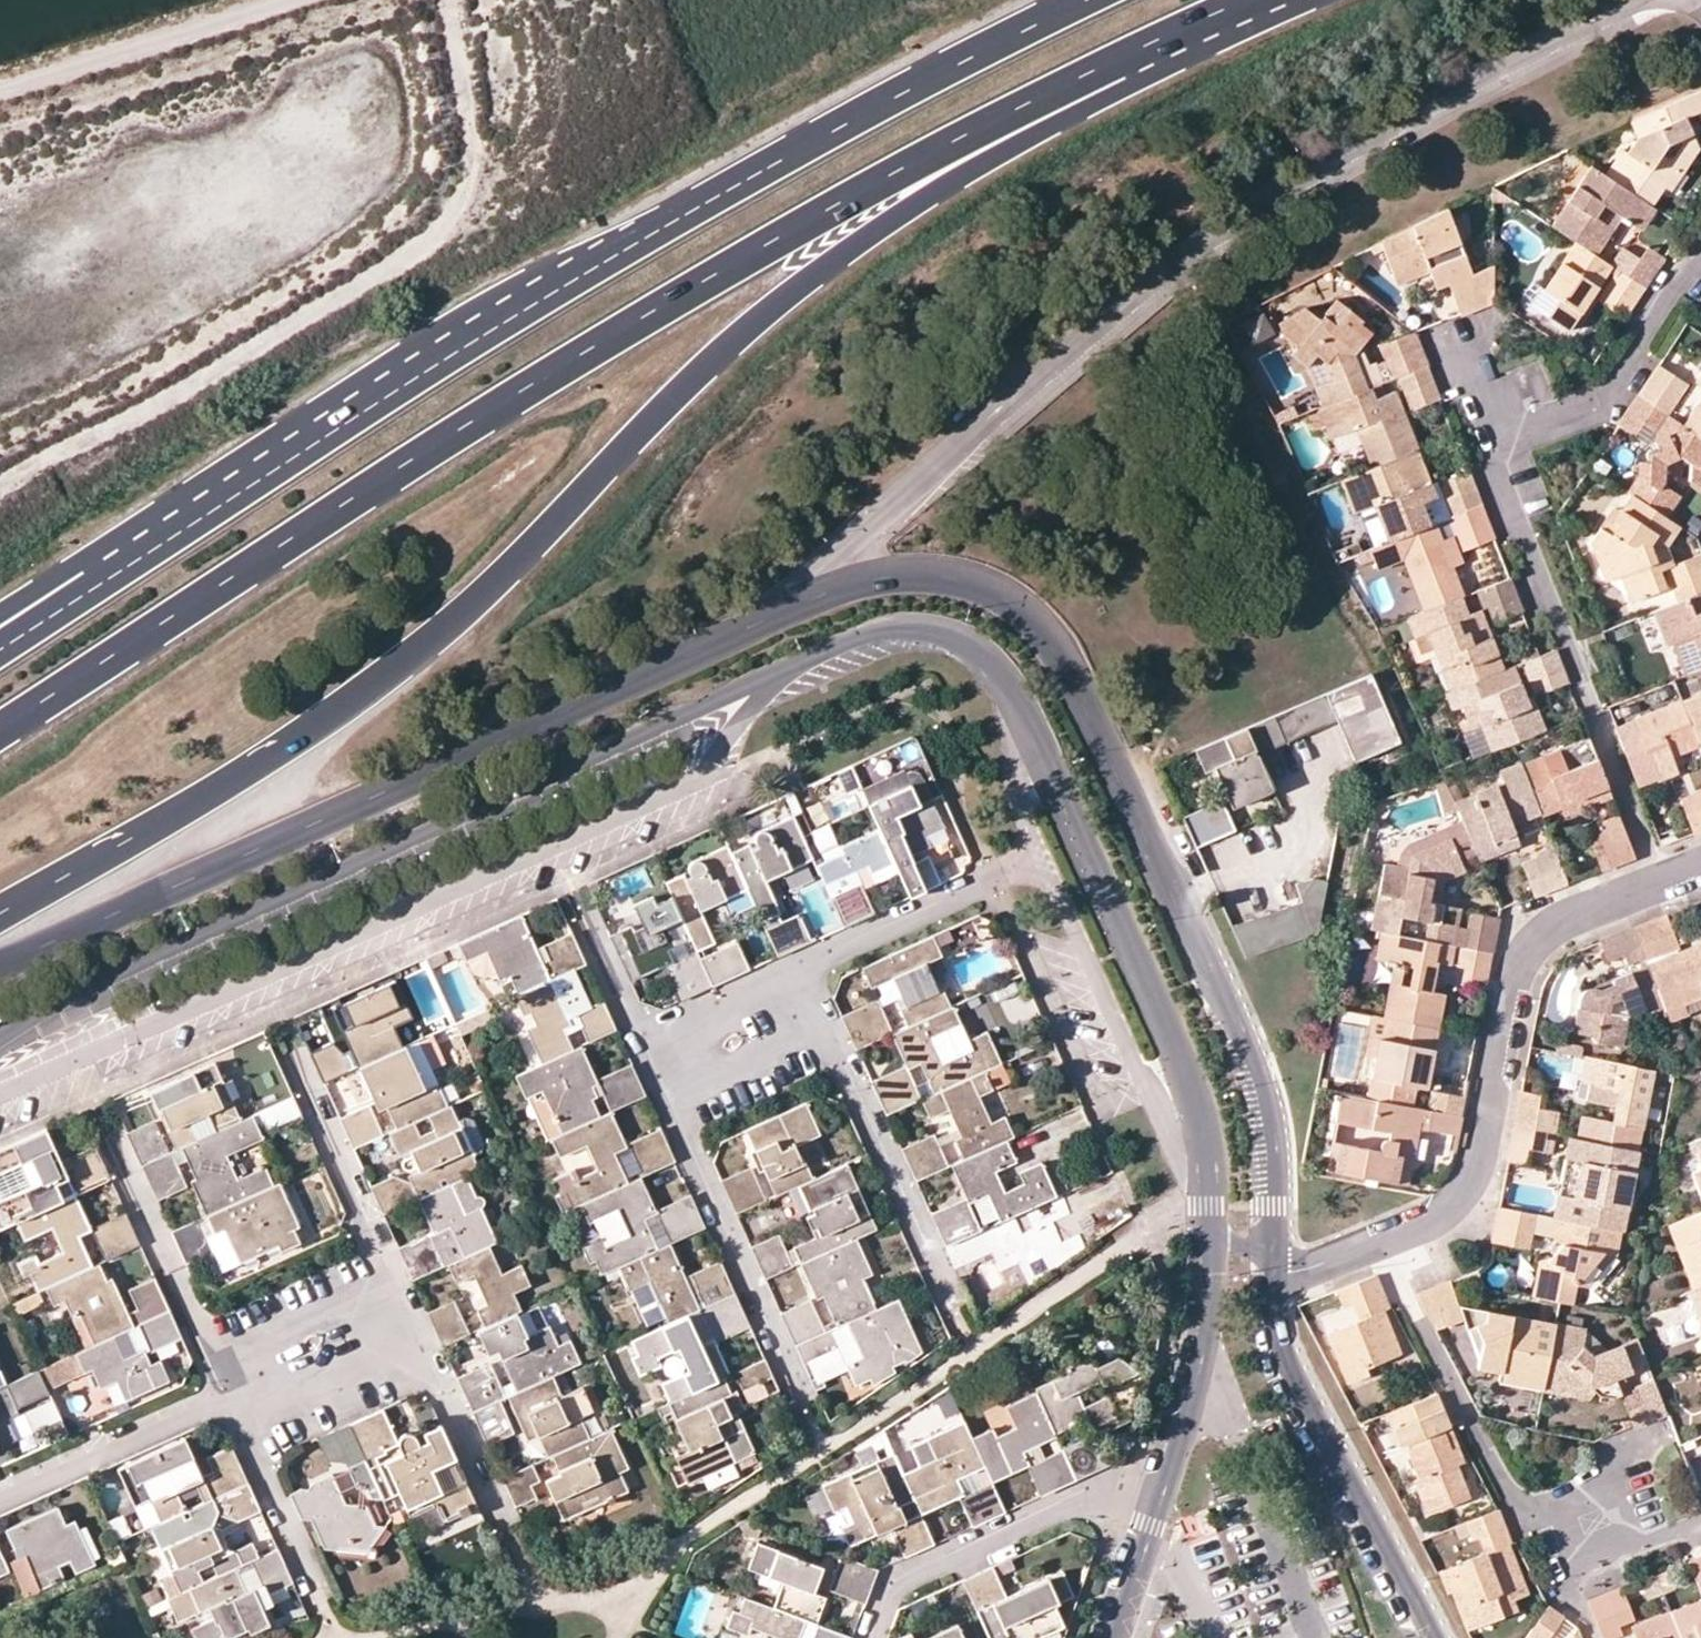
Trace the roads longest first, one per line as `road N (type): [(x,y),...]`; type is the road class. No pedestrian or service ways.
road 1 (primary): [(0,908),(240,775),(389,672),(463,609),(728,343),(880,228),(1093,103),(1155,41)]
road 2 (trunk): [(0,724),(709,273),(1155,41)]
road 3 (tertiary): [(1015,711),(992,672),(940,640),(912,636),(852,650),(86,1004),(0,1055)]
road 4 (trunk): [(1082,0),(700,206),(117,571)]
road 5 (residential): [(830,592),(872,523),(1179,259),(1482,71),(1640,0)]
road 6 (tertiary): [(830,592),(899,575),(971,586),(1000,598),(1049,645),(1258,1094),(1271,1265)]
road 7 (tertiary): [(0,964),(830,592)]
road 8 (residential): [(1380,1241),(1446,1210),(1473,1178),(1516,983),(1535,943),(1573,917),(1660,882)]
road 9 (tertiary): [(1206,1165),(1202,1123),(1015,711)]
road 10 (residential): [(1497,440),(1492,452),(1660,882)]
road 11 (tertiary): [(1271,1265),(1274,1355),(1427,1637)]
road 12 (residential): [(1380,1241),(1498,1479),(1523,1503),(1557,1513),(1587,1560)]
road 13 (residential): [(1206,1165),(1156,1115),(1036,851)]
road 14 (residential): [(873,1637),(892,1584),(945,1557),(1071,1500),(1154,1505)]
road 15 (residential): [(824,1024),(958,1324)]
road 16 (residential): [(661,1098),(793,1393)]
road 17 (track): [(306,0),(0,94)]
road 18 (residential): [(1698,257),(1600,404),(1497,440)]
road 19 (tertiary): [(1154,1505),(1202,1361),(1208,1235)]
road 20 (residential): [(392,1278),(282,1036)]
road 21 (residential): [(1036,851),(929,914),(801,972)]
road 22 (residential): [(0,1495),(231,1395)]
road 23 (residential): [(216,1357),(112,1134)]
road 24 (residential): [(515,1550),(422,1344)]
road 25 (residential): [(245,1427),(422,1344)]
road 26 (residential): [(320,1606),(245,1427)]
road 27 (residential): [(216,1357),(392,1278)]
road 28 (residential): [(824,1024),(661,1098)]
road 29 (residential): [(801,972),(638,1046)]
road 30 (residential): [(1036,851),(1017,803),(1015,711)]
road 31 (trunk): [(117,571),(0,648)]
road 32 (tertiary): [(1110,1637),(1154,1505)]
road 33 (trunk): [(117,571),(35,593),(0,614)]

